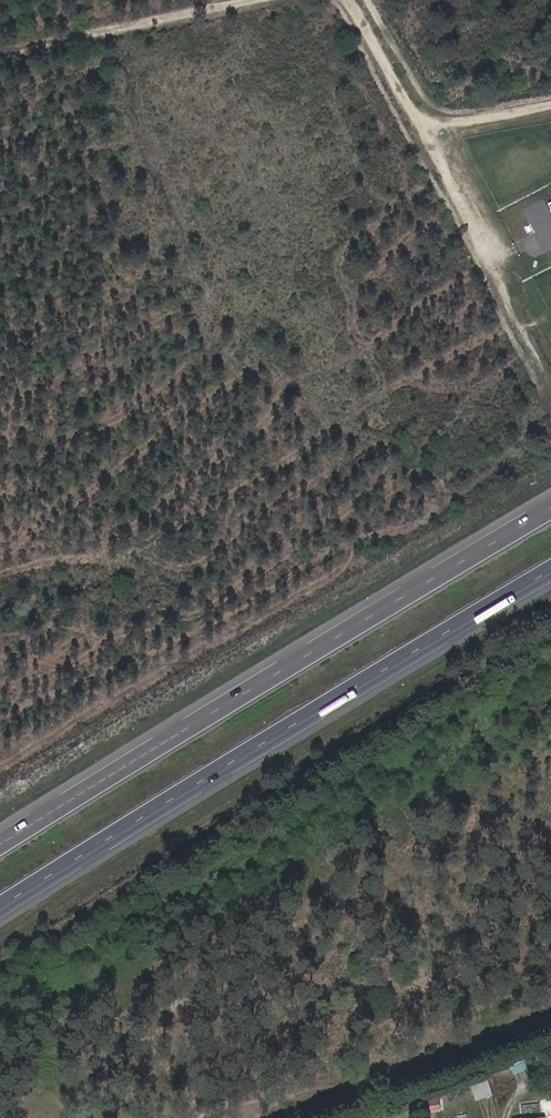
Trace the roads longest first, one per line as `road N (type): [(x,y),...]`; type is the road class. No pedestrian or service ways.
road 1 (motorway): [(550,510),(0,846)]
road 2 (motorway): [(0,907),(550,571)]
road 3 (track): [(423,129),(550,377)]
road 4 (track): [(353,0),(423,129),(550,106)]
road 5 (track): [(241,0),(0,54)]

